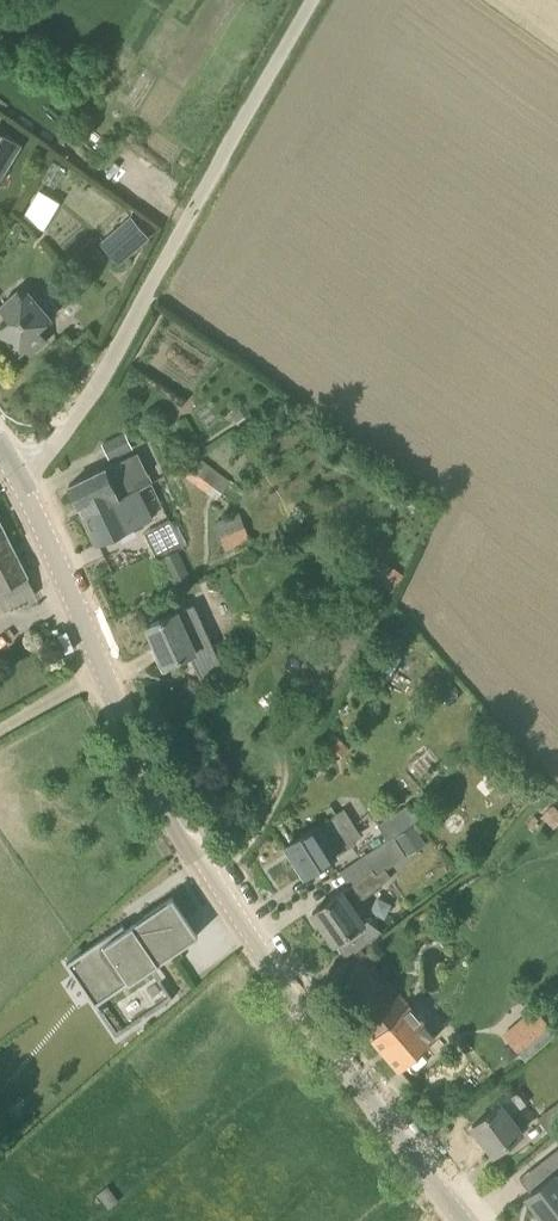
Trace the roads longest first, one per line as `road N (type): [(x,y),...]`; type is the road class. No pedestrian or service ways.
road 1 (tertiary): [(471,1220),(328,1035),(187,827),(84,623),(27,478)]
road 2 (unclassified): [(313,0),(117,359),(27,478)]

